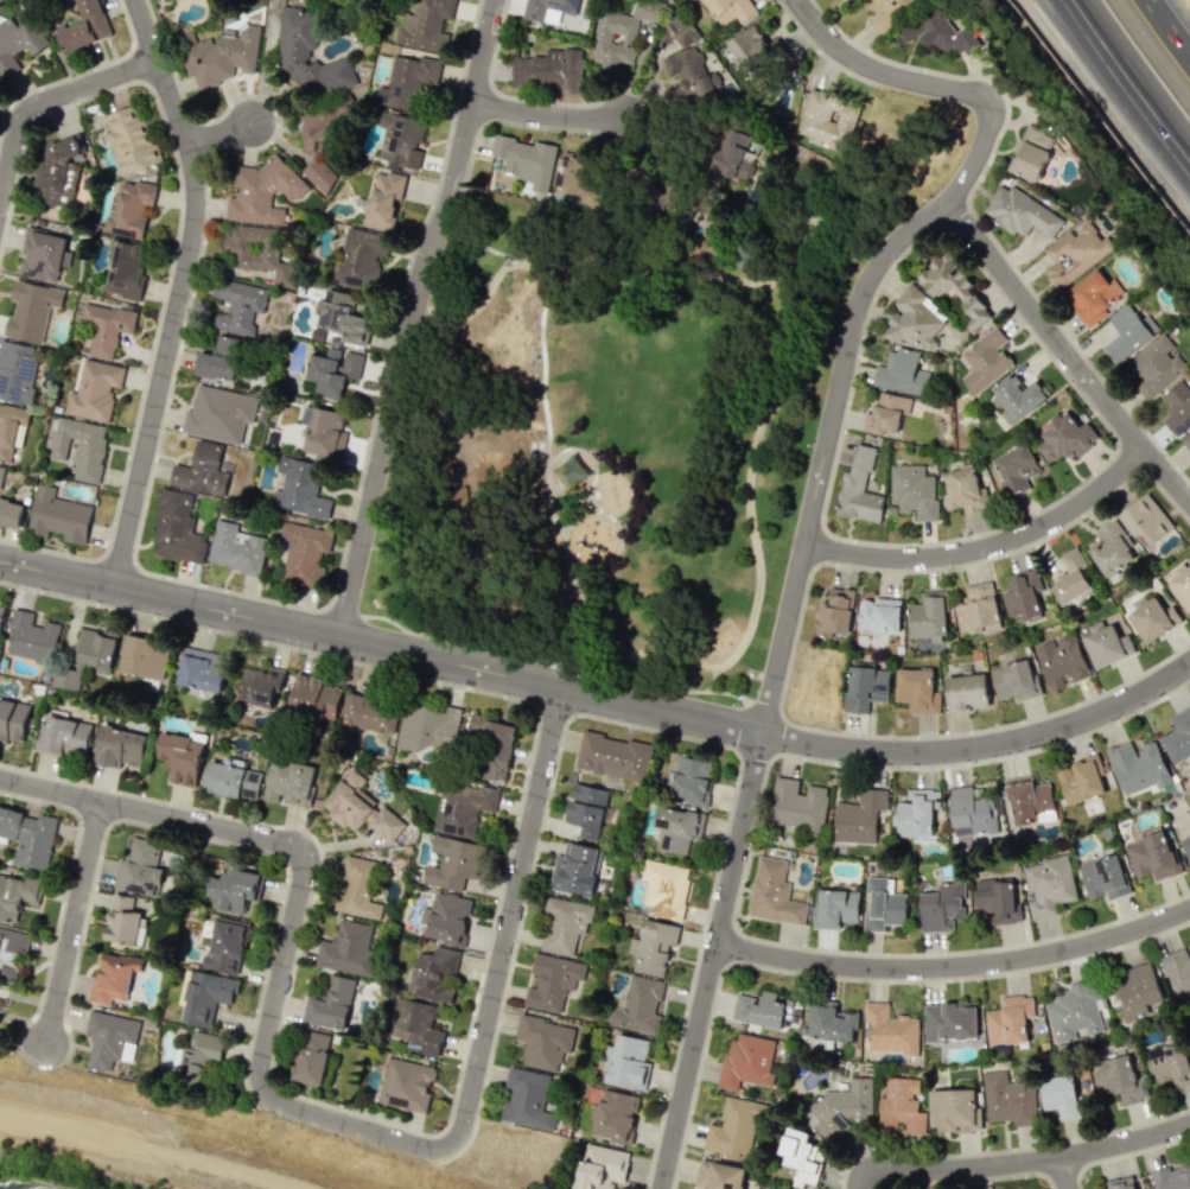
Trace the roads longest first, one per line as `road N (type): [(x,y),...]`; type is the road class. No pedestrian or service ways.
road 1 (residential): [(562,688),(465,1127),(440,1150),(279,1102),(263,1088),(261,1068),(311,848),(0,778)]
road 2 (residential): [(0,561),(849,750),(940,751),(1045,732),(1137,695),(1189,662)]
road 3 (residential): [(949,198),(892,247),(860,310),(658,1188)]
road 4 (residential): [(341,638),(420,279),(456,179),(496,0)]
road 5 (residential): [(112,586),(197,198),(189,147),(135,0)]
road 6 (residential): [(713,945),(825,965),(950,965),(1061,950),(1189,906)]
road 7 (residential): [(949,198),(1189,503)]
road 8 (residential): [(1140,446),(1069,511),(980,549),(883,558),(801,542)]
road 9 (residential): [(855,1188),(861,1177),(883,1169),(1059,1157),(1189,1123)]
road 10 (residential): [(798,0),(855,58),(904,80),(965,91),(984,107),(988,127),(979,157),(949,198)]
road 11 (motorway): [(1028,0),(1189,212)]
road 12 (residential): [(102,801),(44,1039)]
road 13 (residential): [(158,62),(25,117),(0,213)]
road 14 (motorway): [(1061,0),(1189,176)]
road 15 (residential): [(472,104),(635,117)]

